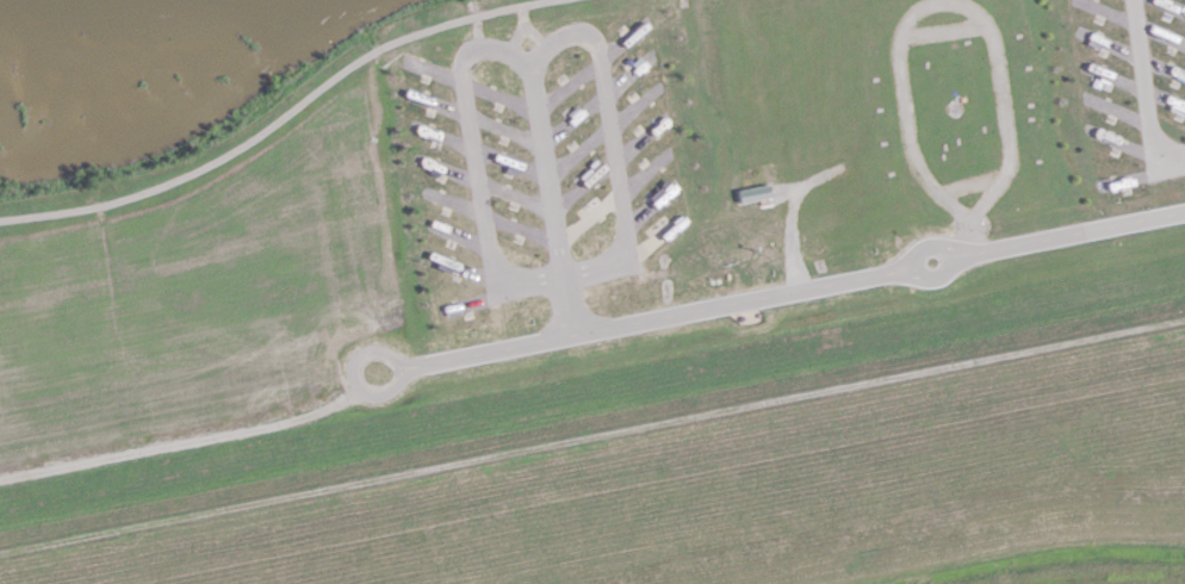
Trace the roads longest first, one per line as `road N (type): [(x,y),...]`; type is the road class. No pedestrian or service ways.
road 1 (residential): [(904,267),(416,364)]
road 2 (residential): [(1184,211),(956,255)]
road 3 (residential): [(416,364),(373,348),(359,353),(352,368),(362,391),(378,394),(416,364)]
road 4 (residential): [(956,255),(926,240),(904,267),(936,278),(956,255)]

